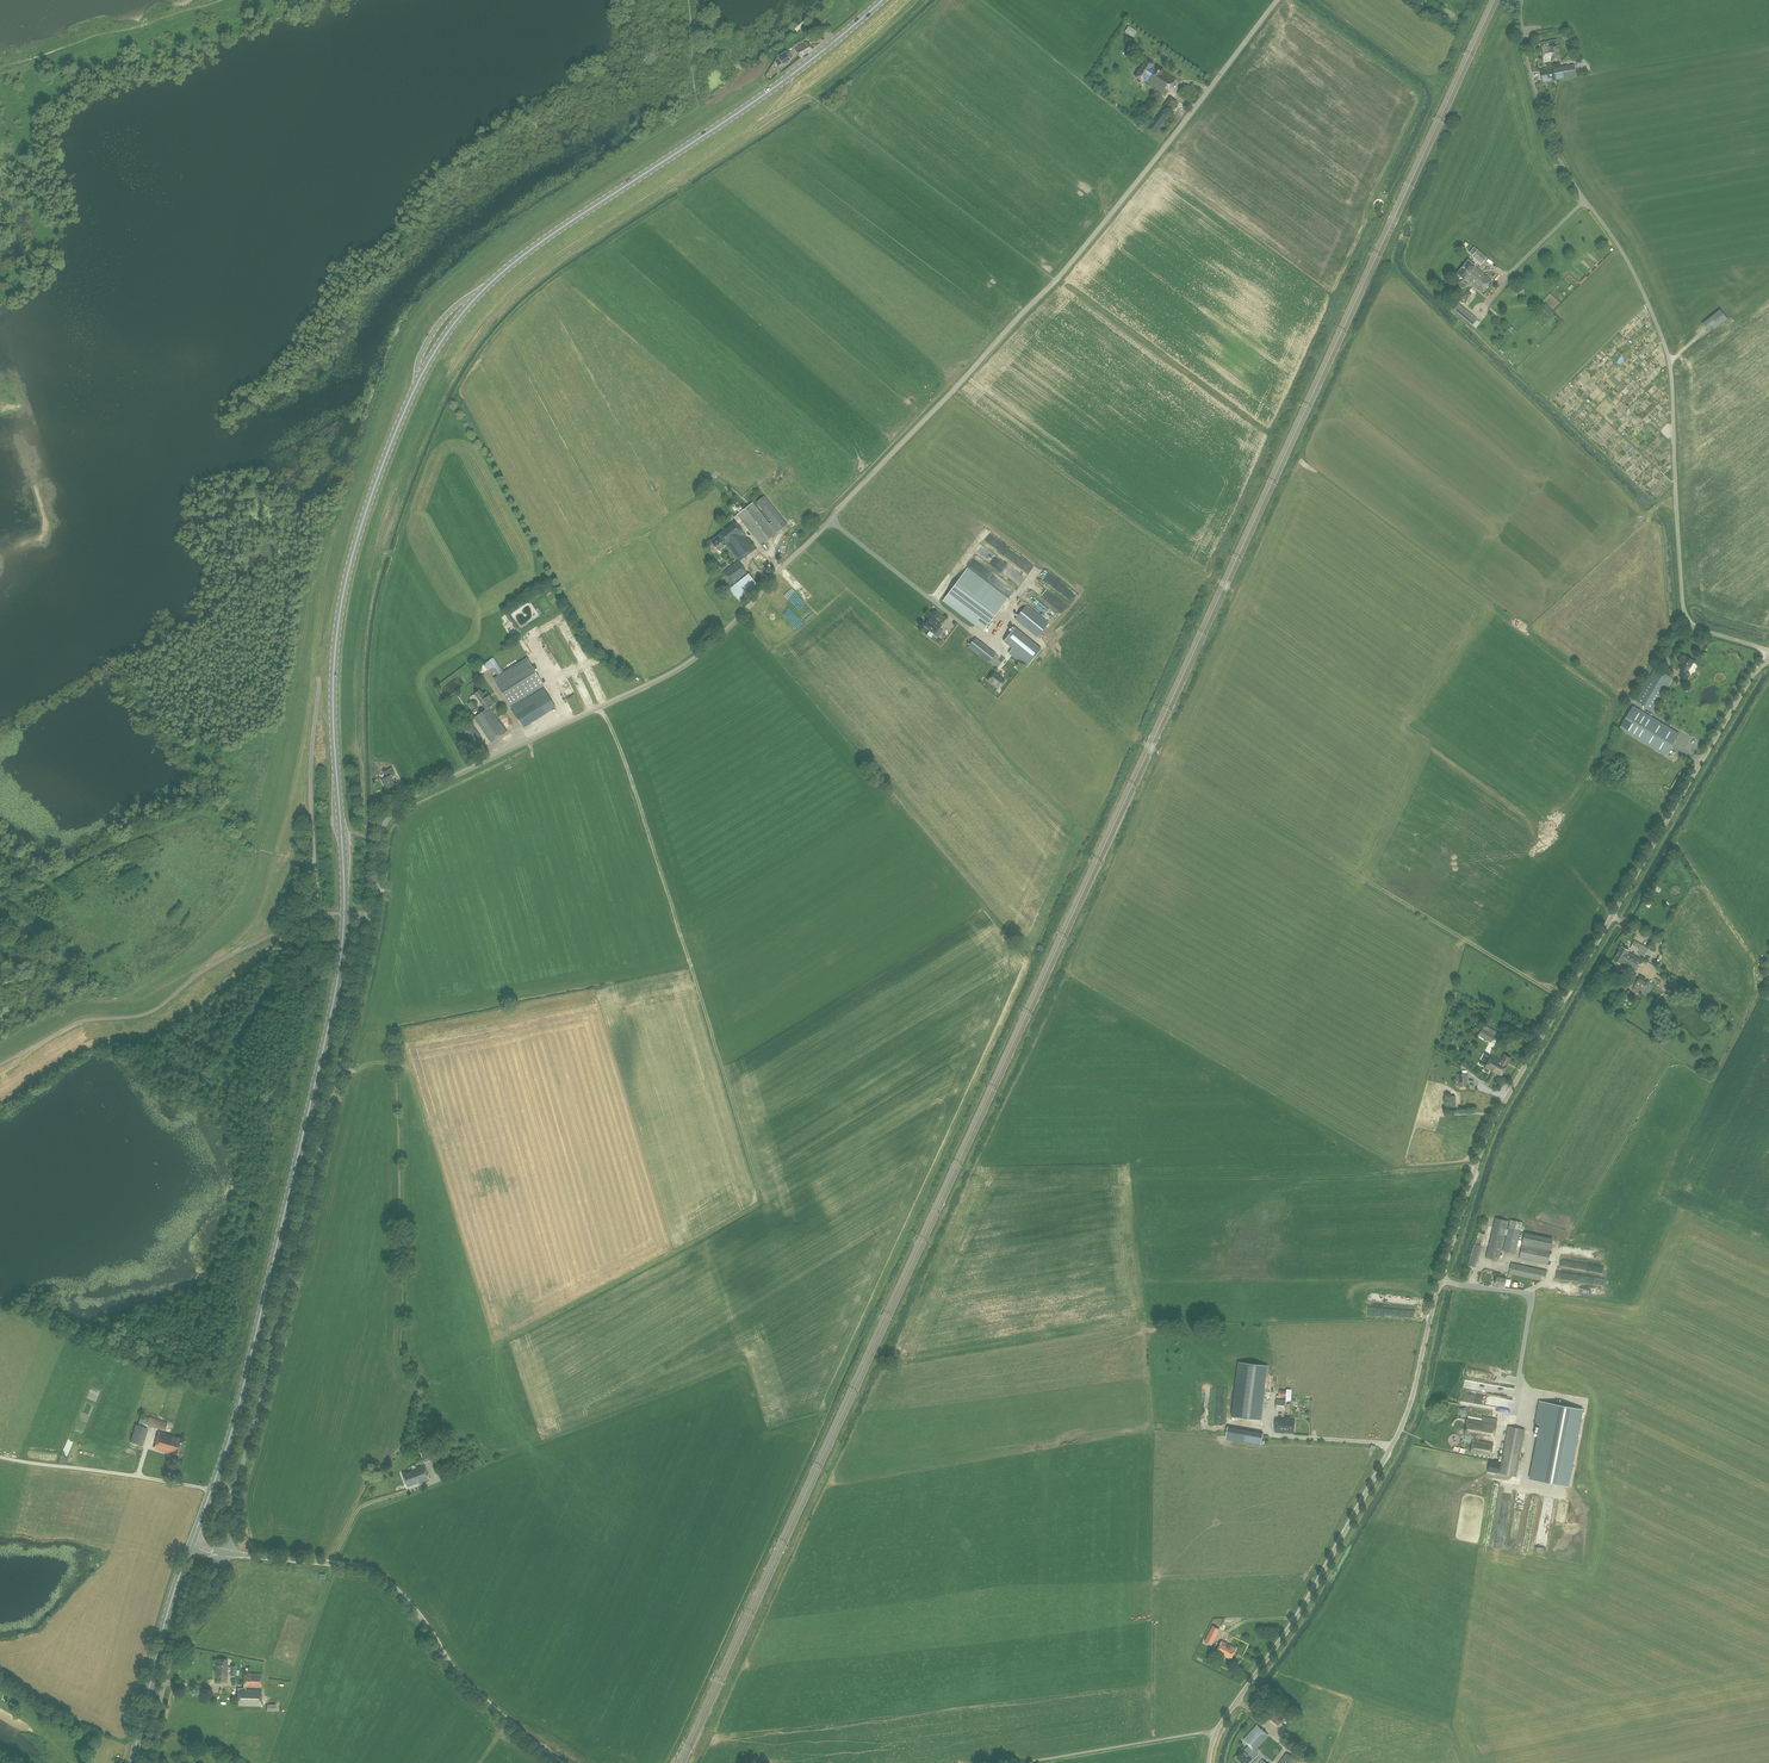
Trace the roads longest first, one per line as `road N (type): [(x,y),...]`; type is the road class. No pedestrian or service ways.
road 1 (unclassified): [(372,915),(379,839),(391,813),(673,672),(719,638),(1055,281),(1279,0)]
road 2 (unclassified): [(1216,1733),(1317,1581),(1408,1410),(1488,1131),(1753,674),(1768,661)]
road 3 (primary): [(344,914),(333,697),(339,615),(372,494),(432,357),(497,277),(789,77),(882,0)]
road 4 (unclassified): [(1768,651),(1698,628),(1686,615),(1667,353),(1626,257),(1554,147),(1525,51),(1520,0)]
road 5 (unclassified): [(233,1495),(372,915)]
road 6 (primary): [(211,1489),(319,1069),(344,914)]
road 7 (track): [(596,708),(645,821),(763,1204)]
road 8 (unclassified): [(561,1762),(465,1682),(425,1623),(378,1574),(228,1553)]
road 9 (unclassified): [(344,914),(319,913),(316,889),(311,758),(319,680)]
road 10 (unclassified): [(148,1762),(177,1638),(214,1593),(228,1553)]
road 11 (primary): [(133,1762),(189,1549)]
road 12 (residential): [(211,1489),(0,1456)]
road 13 (unclassified): [(1012,1762),(1216,1733)]

